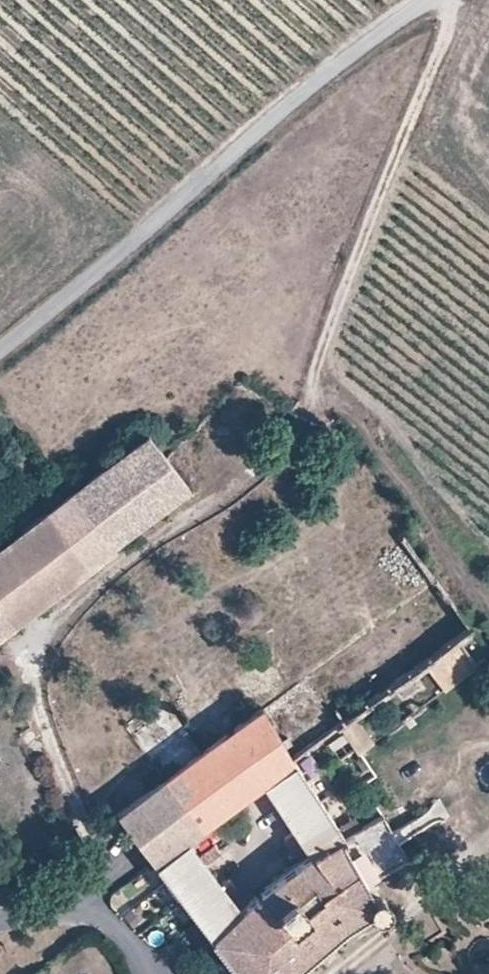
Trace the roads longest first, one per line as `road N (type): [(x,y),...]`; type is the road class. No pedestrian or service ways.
road 1 (unclassified): [(470,0),(263,476),(130,559),(52,642),(35,692),(87,805),(104,910)]
road 2 (unclassified): [(430,0),(348,60),(0,356)]

